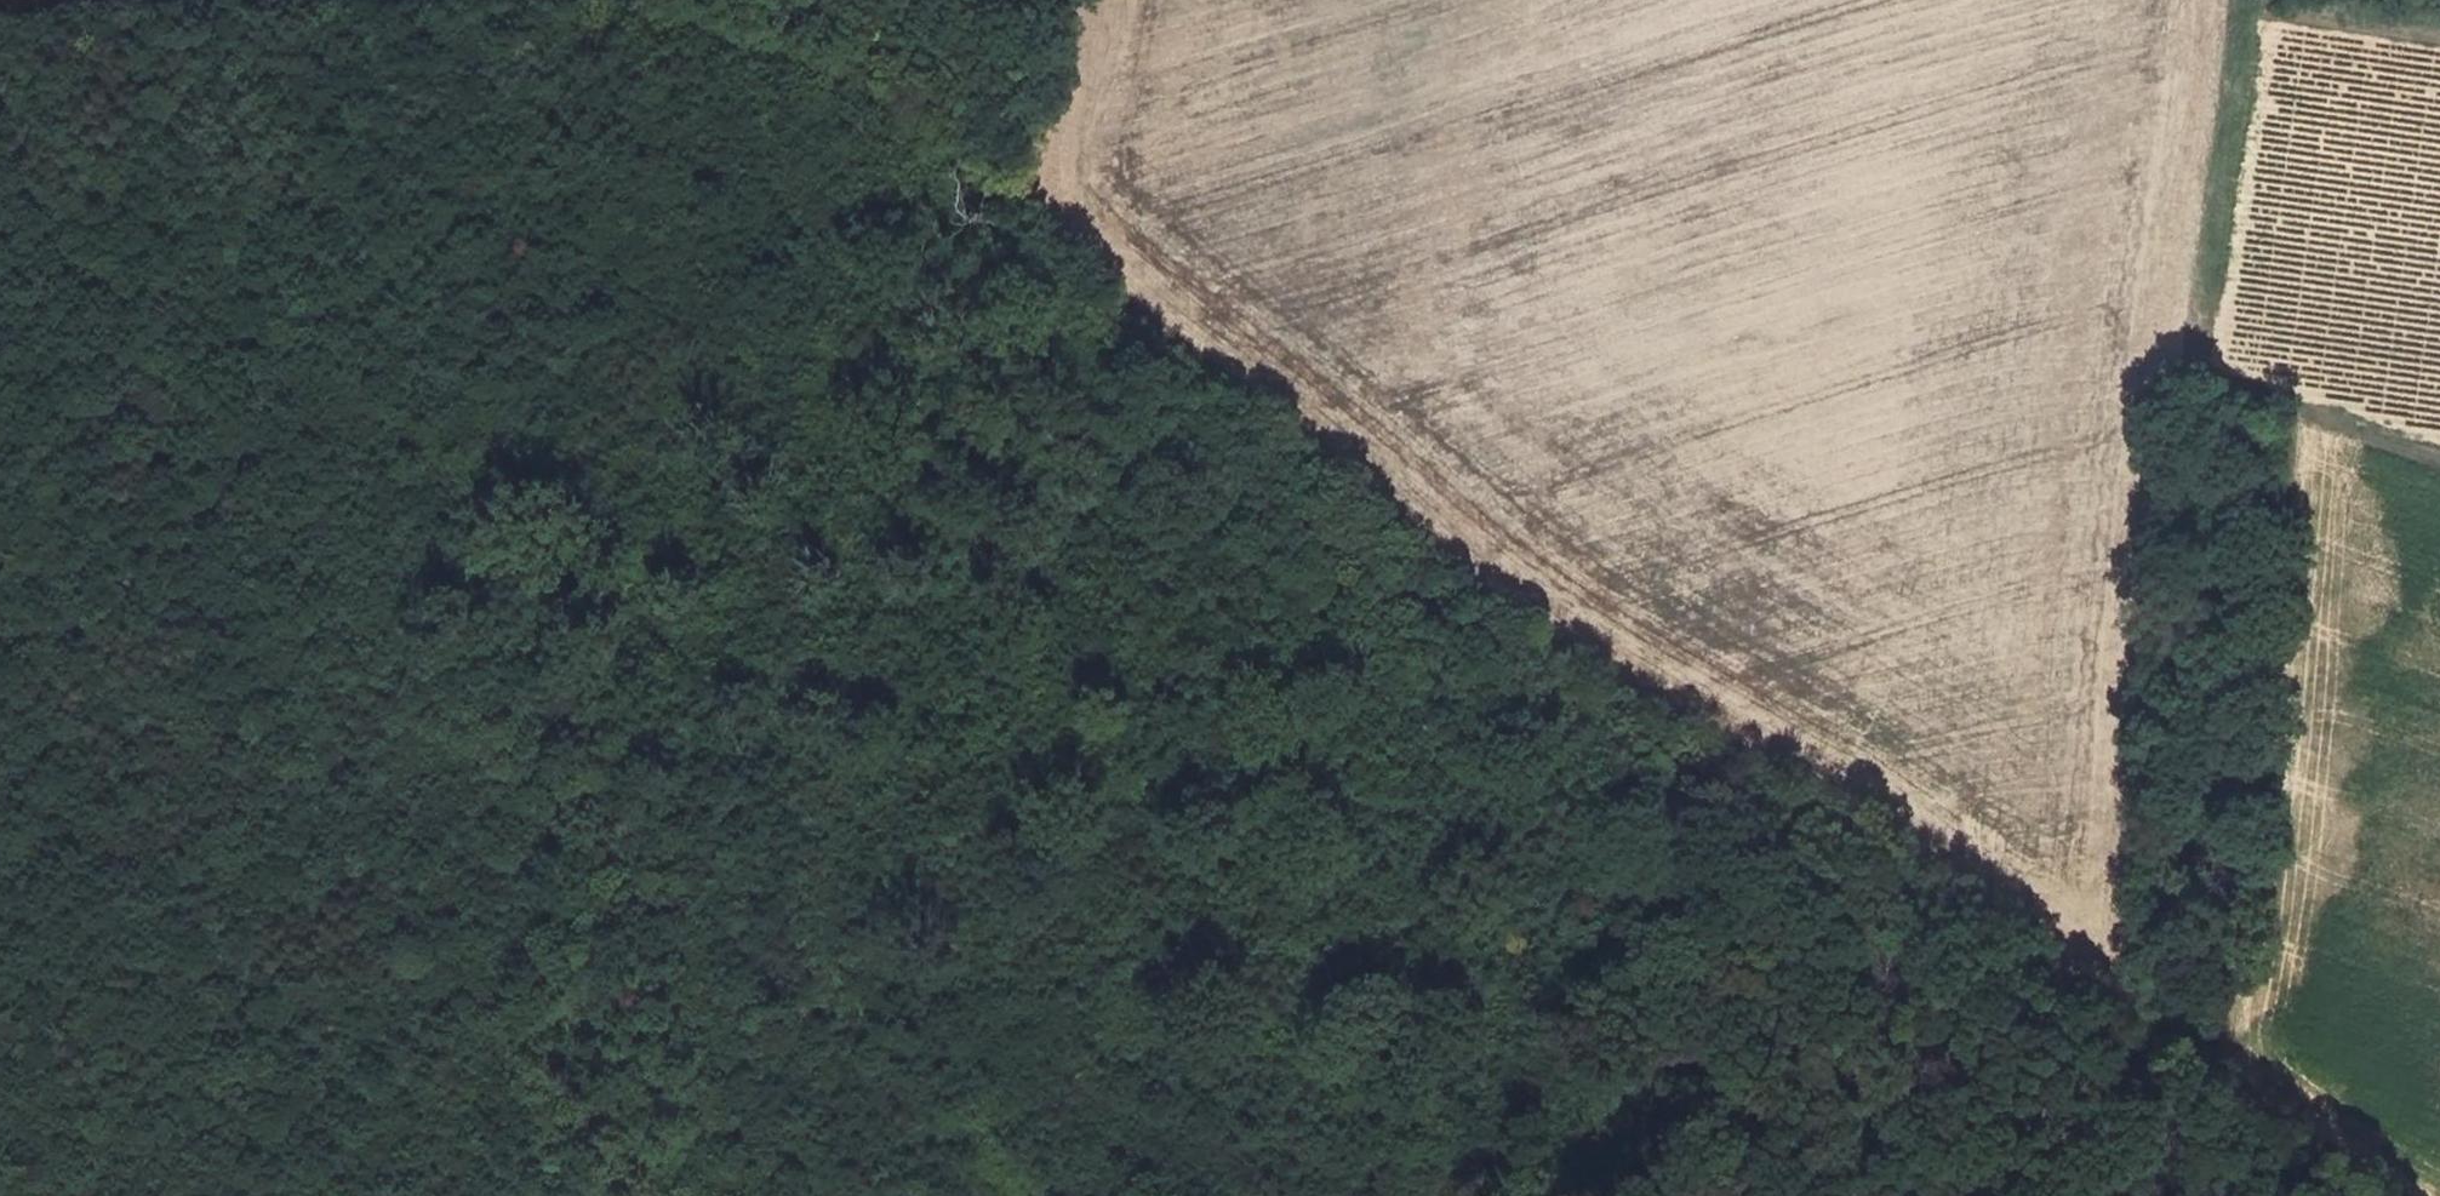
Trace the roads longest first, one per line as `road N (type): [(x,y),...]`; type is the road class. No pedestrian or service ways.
road 1 (track): [(2198,1067),(2415,1195)]

